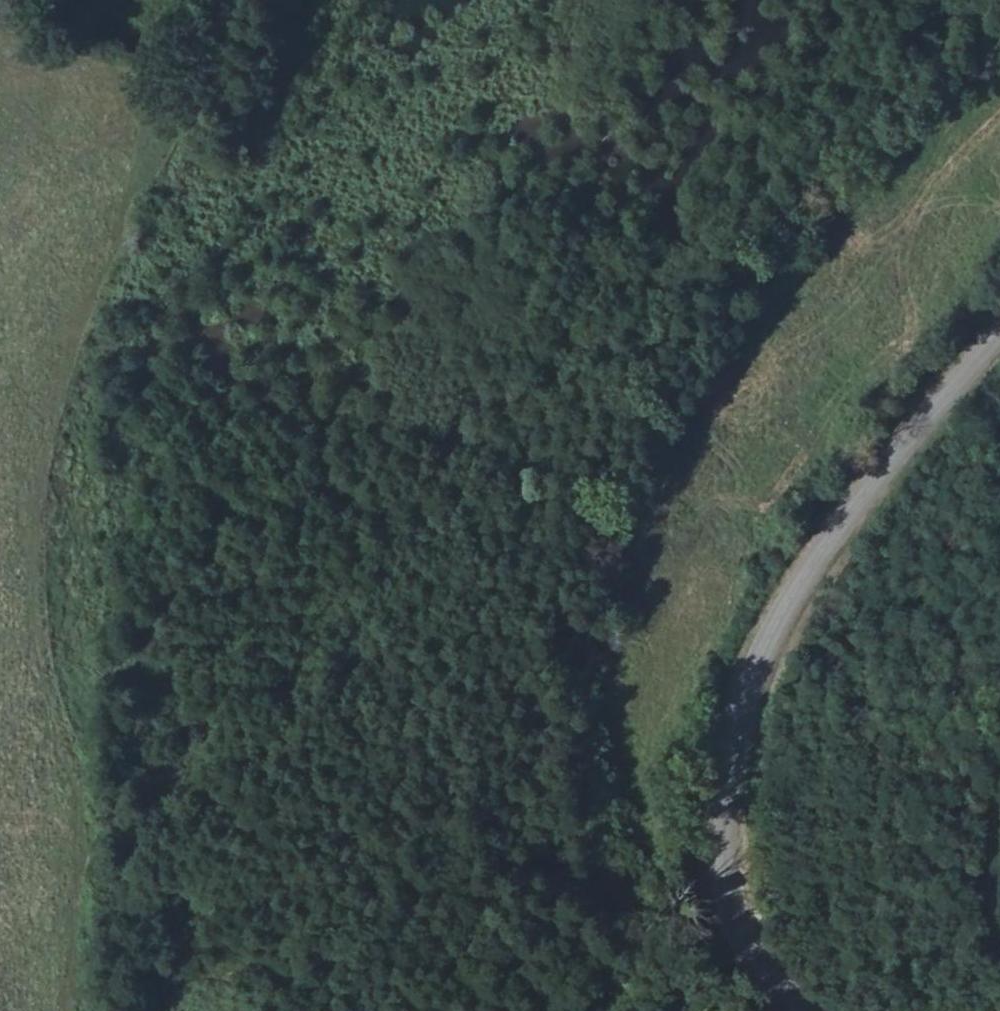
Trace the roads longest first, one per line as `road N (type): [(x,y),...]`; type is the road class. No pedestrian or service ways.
road 1 (secondary): [(810,1010),(775,974),(742,895),(730,754),(781,610),(875,481),(999,337)]

